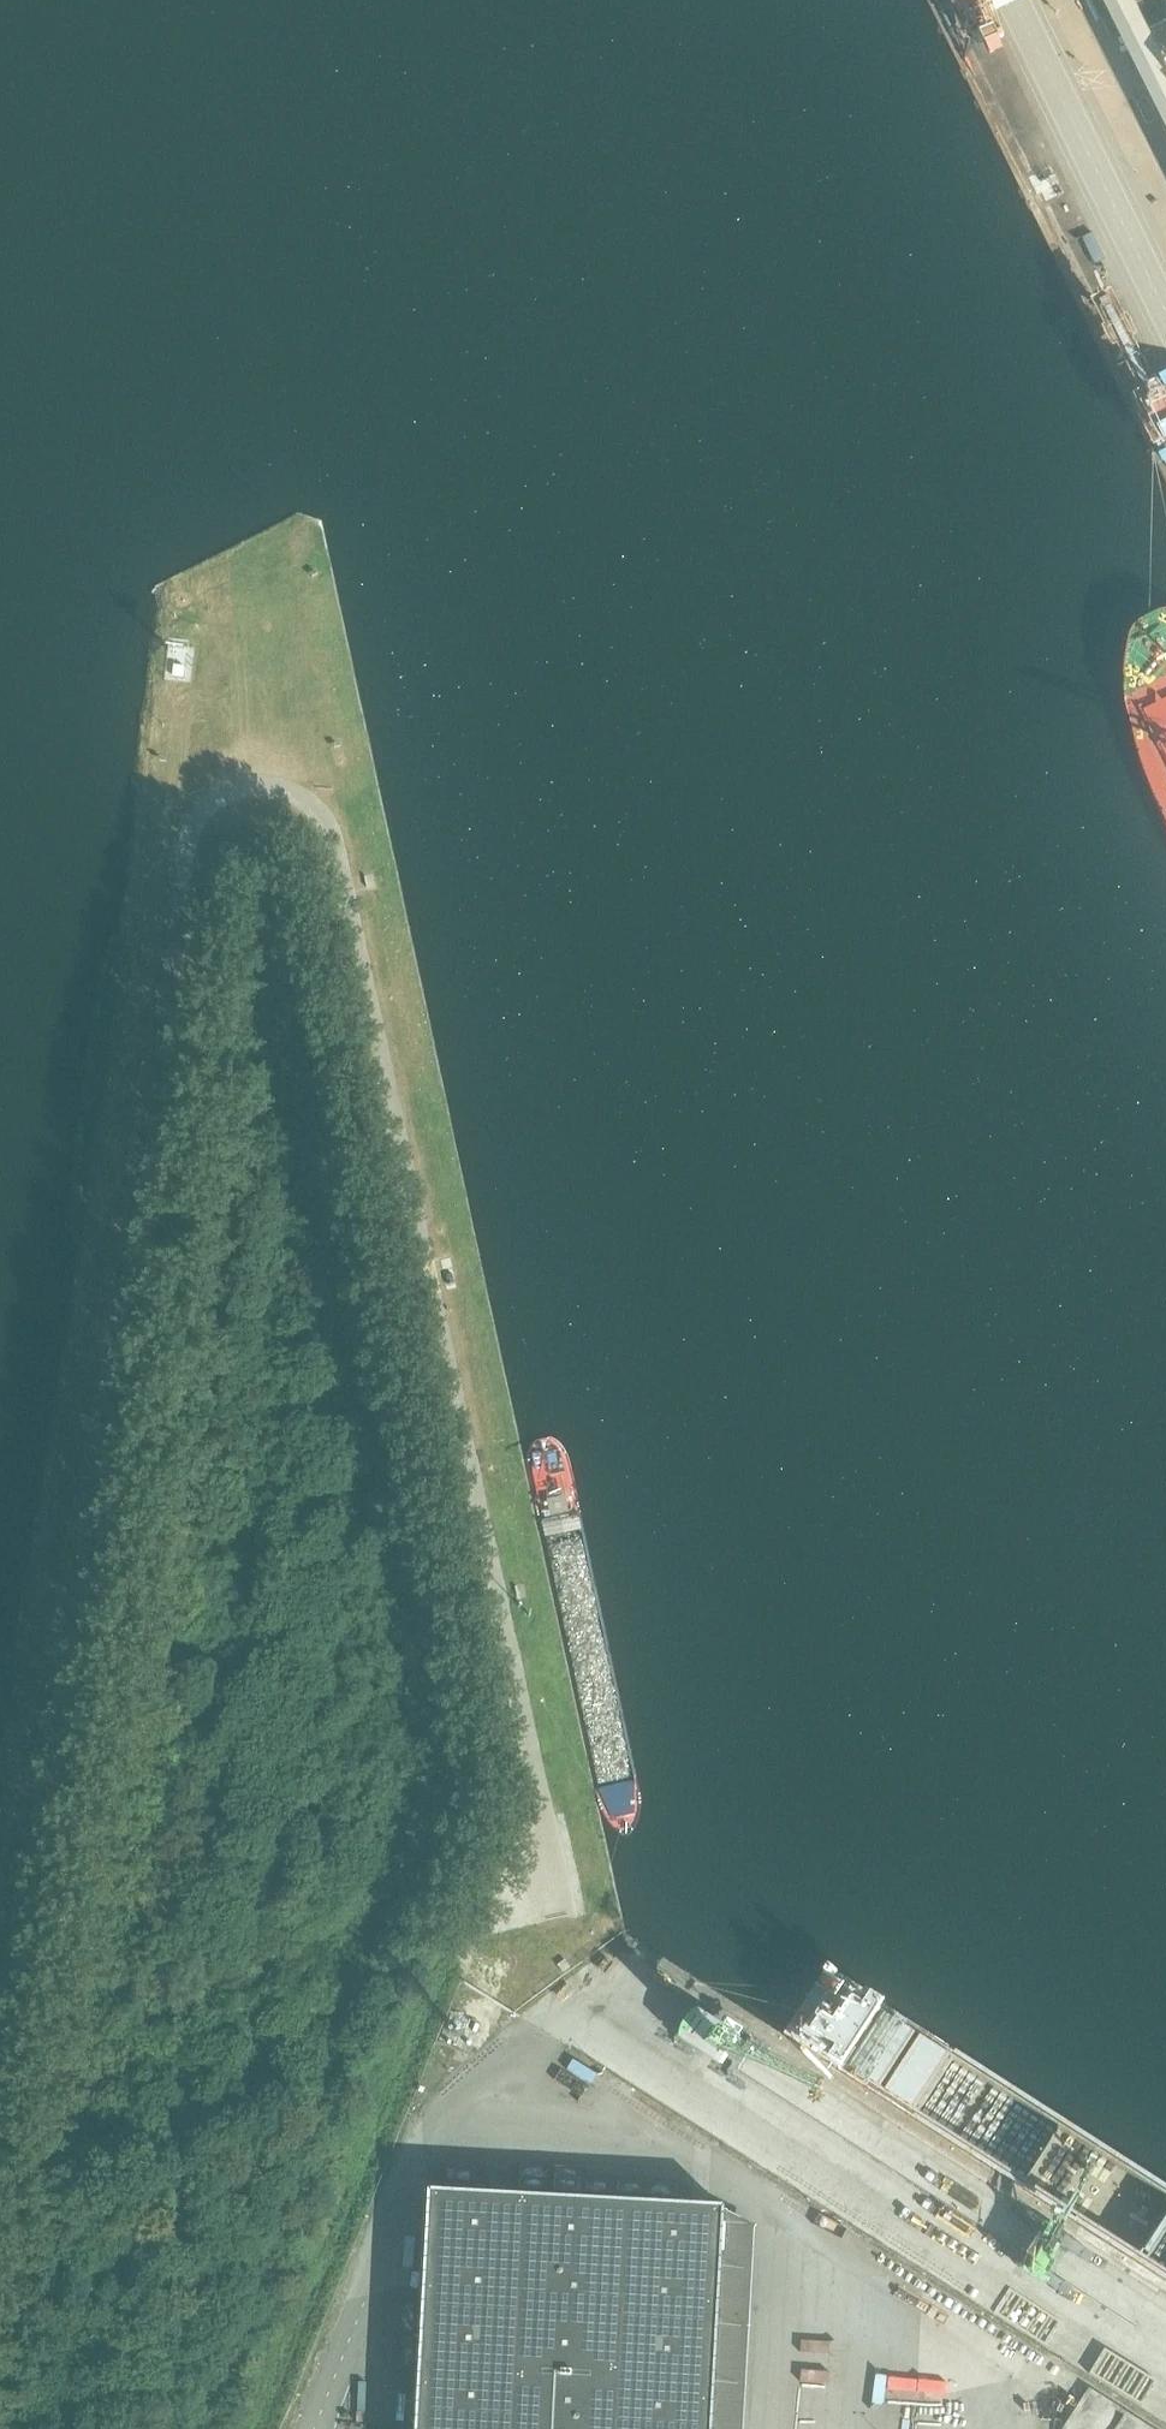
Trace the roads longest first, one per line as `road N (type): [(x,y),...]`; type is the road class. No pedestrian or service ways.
road 1 (unclassified): [(0,1984),(54,1715),(182,874),(195,829),(214,800),(239,789),(272,788),(308,800),(328,827),(559,1909)]
road 2 (unclassified): [(1165,309),(1015,0)]

